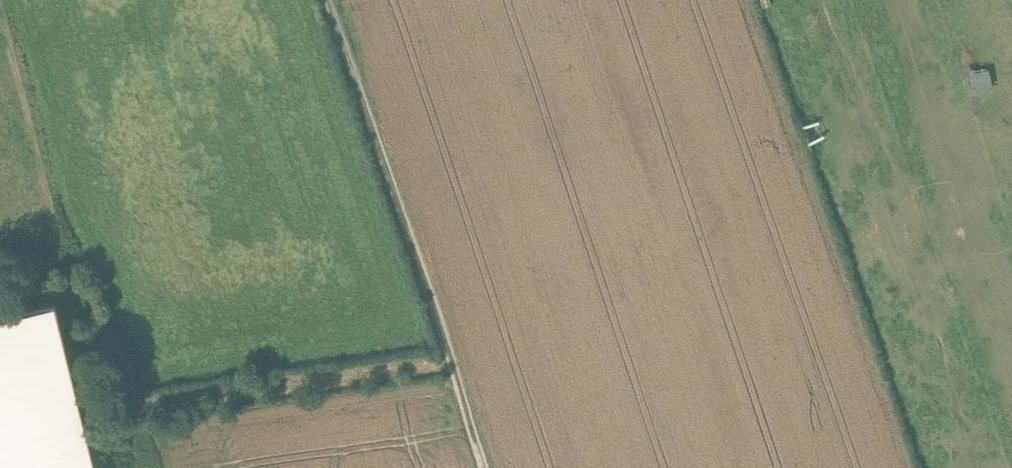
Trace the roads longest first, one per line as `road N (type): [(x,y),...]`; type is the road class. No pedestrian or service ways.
road 1 (track): [(329,0),(488,467)]

